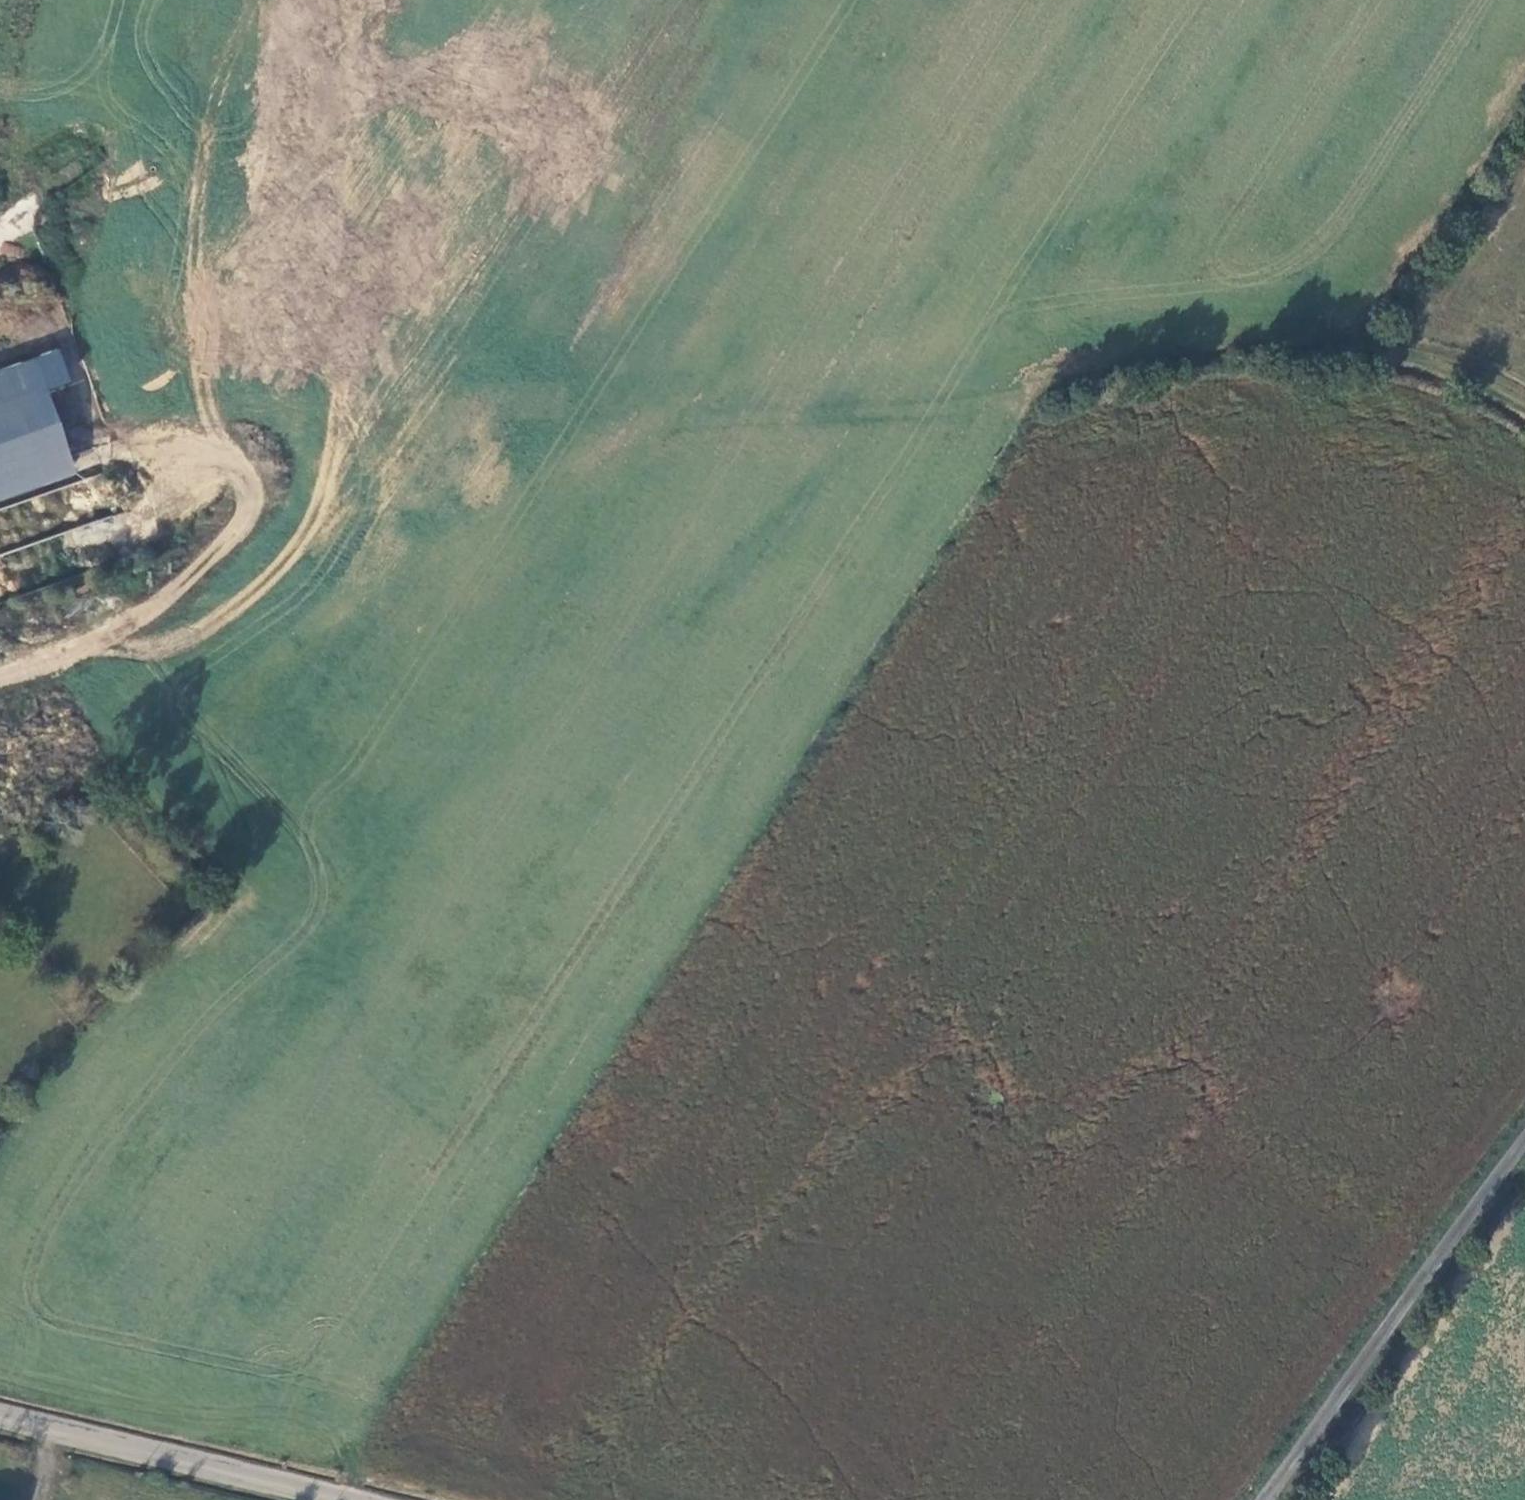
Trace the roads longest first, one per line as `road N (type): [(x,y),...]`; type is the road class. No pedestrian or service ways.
road 1 (unclassified): [(1265,1499),(1524,1142)]
road 2 (unclassified): [(0,1416),(345,1499)]

